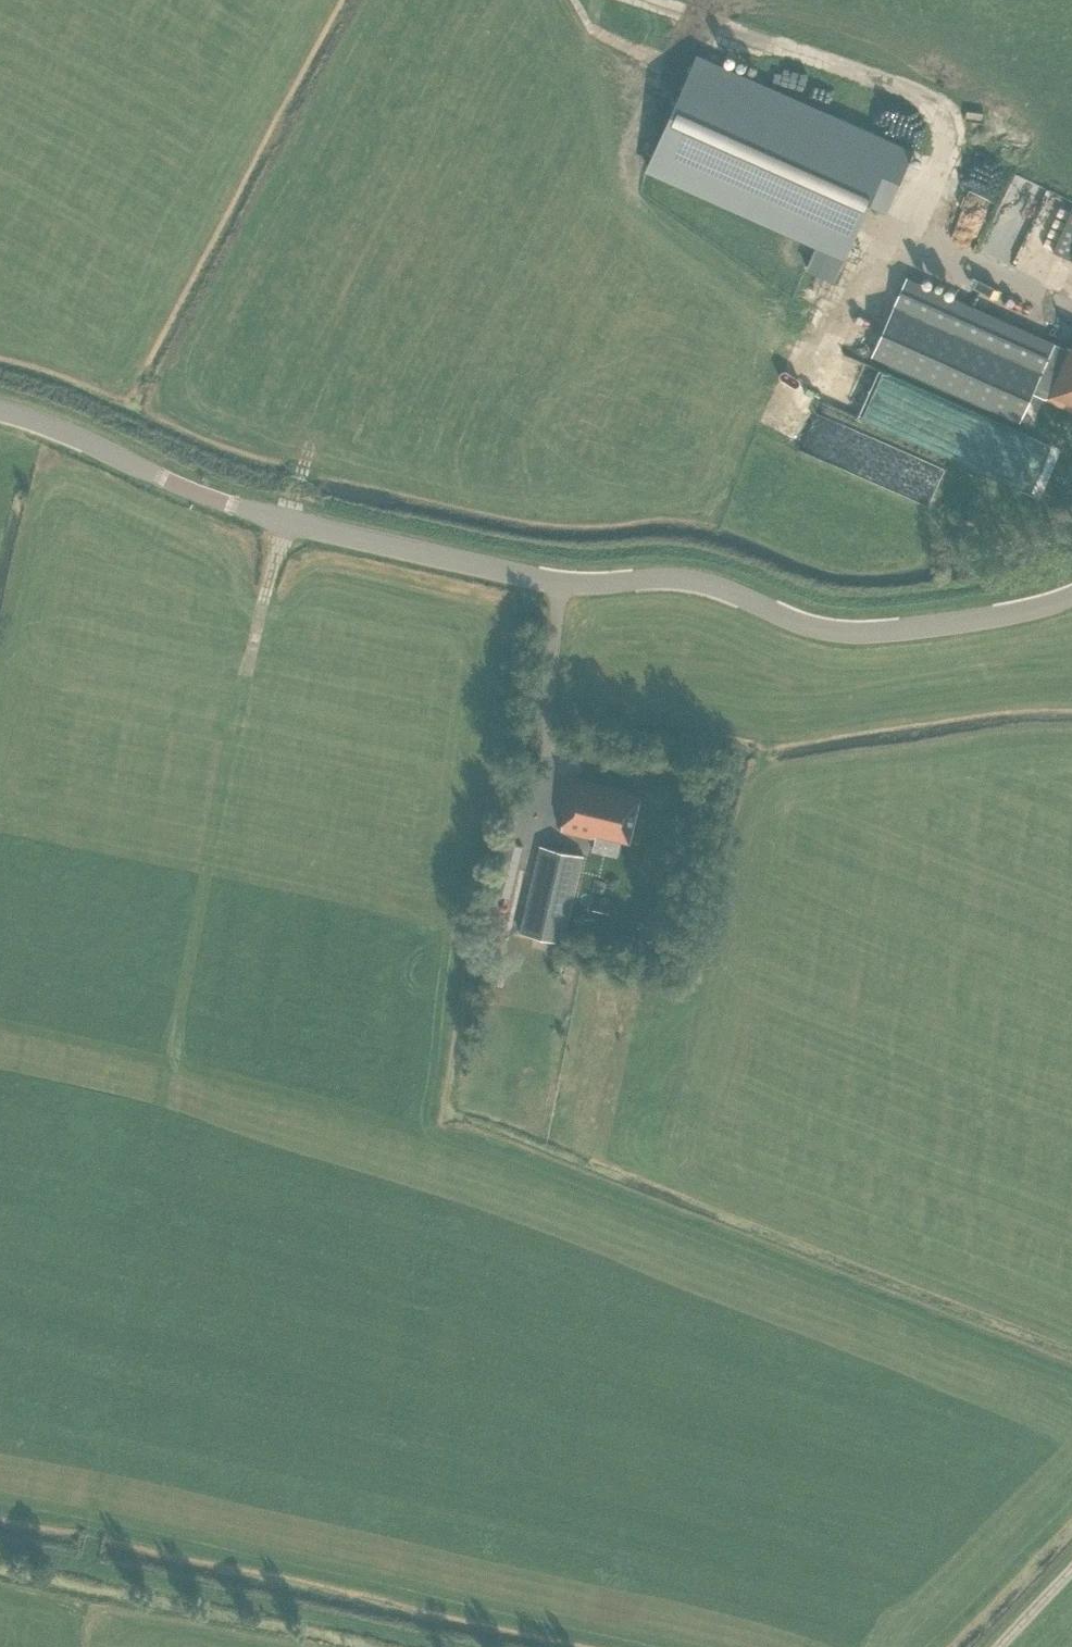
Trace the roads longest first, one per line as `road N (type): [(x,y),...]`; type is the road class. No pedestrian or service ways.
road 1 (tertiary): [(1071,594),(981,620),(824,627),(704,585),(562,584),(284,518),(0,407)]
road 2 (track): [(909,225),(944,147),(942,114),(915,92),(652,0)]
road 3 (track): [(246,667),(284,518)]

